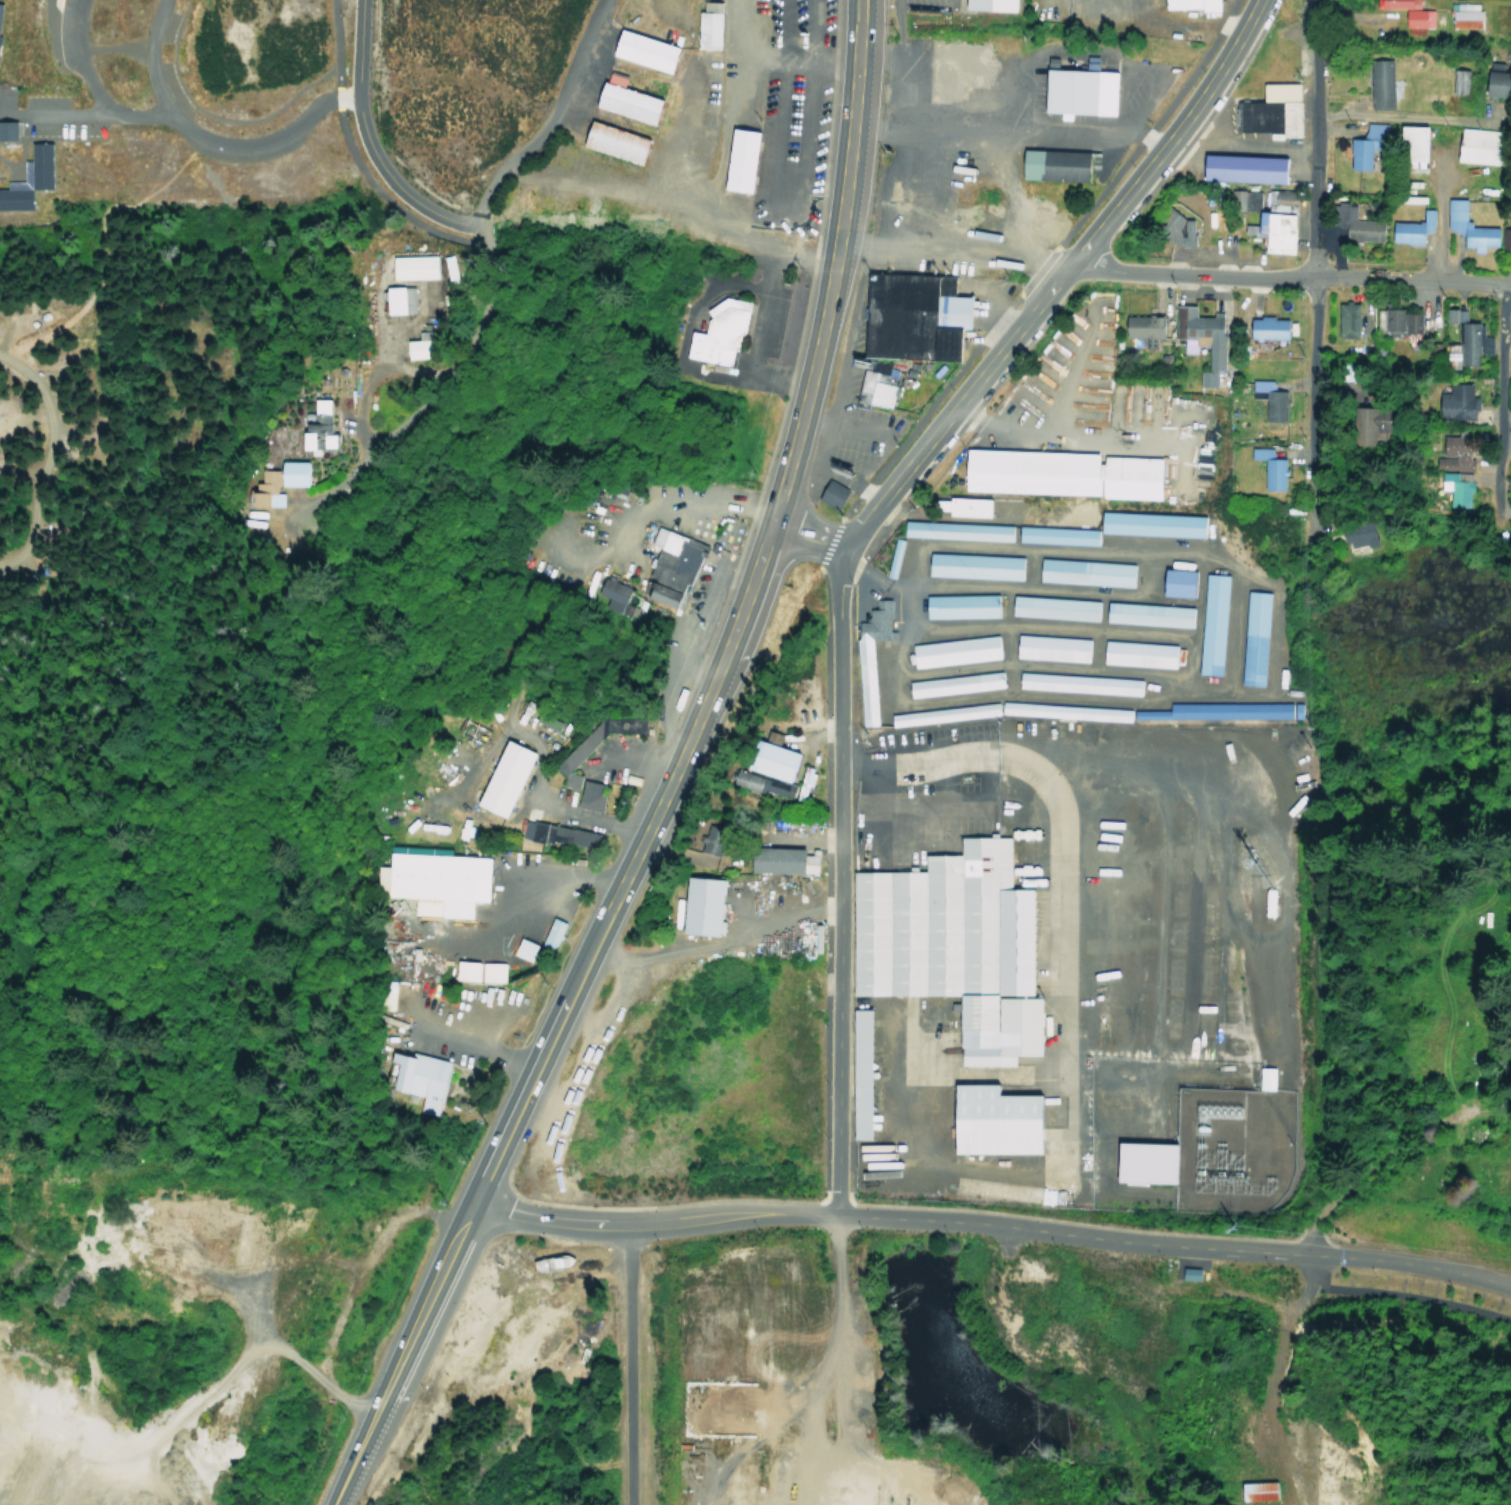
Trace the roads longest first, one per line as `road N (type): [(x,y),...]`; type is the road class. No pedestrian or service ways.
road 1 (trunk): [(478,1194),(691,725),(765,511),(830,236),(851,114),(858,0)]
road 2 (tertiary): [(478,1194),(508,1208),(596,1219),(737,1211),(971,1219),(1407,1262),(1510,1285)]
road 3 (track): [(1508,893),(1445,944),(1444,964),(1417,1010),(1425,1043),(1450,1076),(1447,1092),(1372,1178),(1316,1213),(1308,1234),(1310,1287),(1291,1315),(1268,1407),(1273,1438),(1315,1504)]
road 4 (tertiary): [(834,548),(1162,149),(1258,0)]
road 5 (residential): [(835,1211),(835,765),(826,578),(834,548)]
road 6 (residential): [(1307,0),(1314,116),(1311,526)]
road 7 (track): [(378,1401),(348,1403),(276,1347),(253,1348),(121,1457),(0,1379)]
road 8 (tertiary): [(1510,283),(1071,263)]
road 9 (residential): [(827,250),(479,222)]
road 10 (trunk): [(330,1504),(478,1194)]
road 11 (residential): [(361,0),(357,98),(378,164),(435,213),(479,222)]
road 12 (residential): [(621,1504),(621,1219)]
road 13 (residential): [(479,222),(501,167),(548,122),(604,0)]
road 14 (residential): [(835,900),(641,957),(589,951)]
road 15 (tertiary): [(827,250),(1071,263)]
road 16 (residential): [(1501,282),(1494,498)]
road 17 (residential): [(1314,116),(1485,121)]

